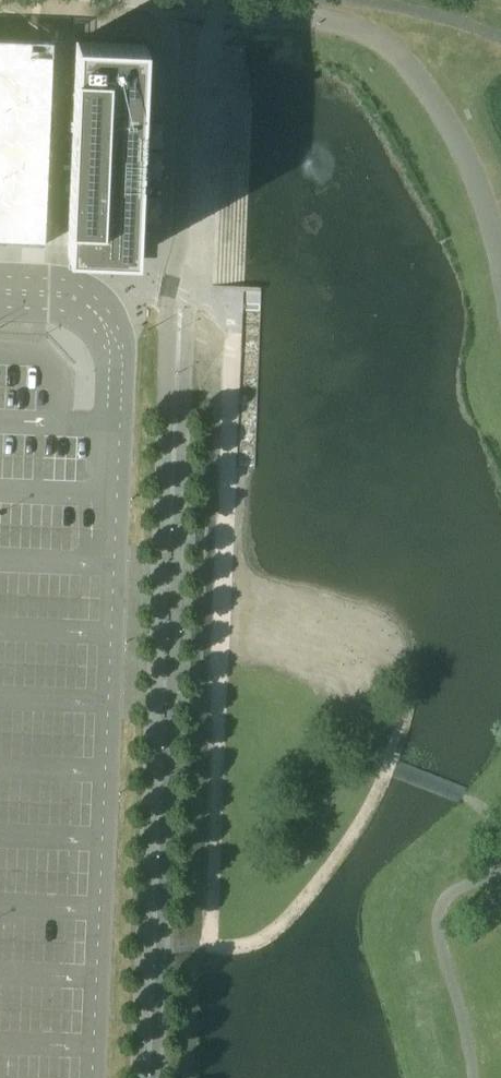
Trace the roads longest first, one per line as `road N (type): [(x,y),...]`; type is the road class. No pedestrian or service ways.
road 1 (unclassified): [(0,292),(63,296),(100,318),(115,346),(120,427)]

